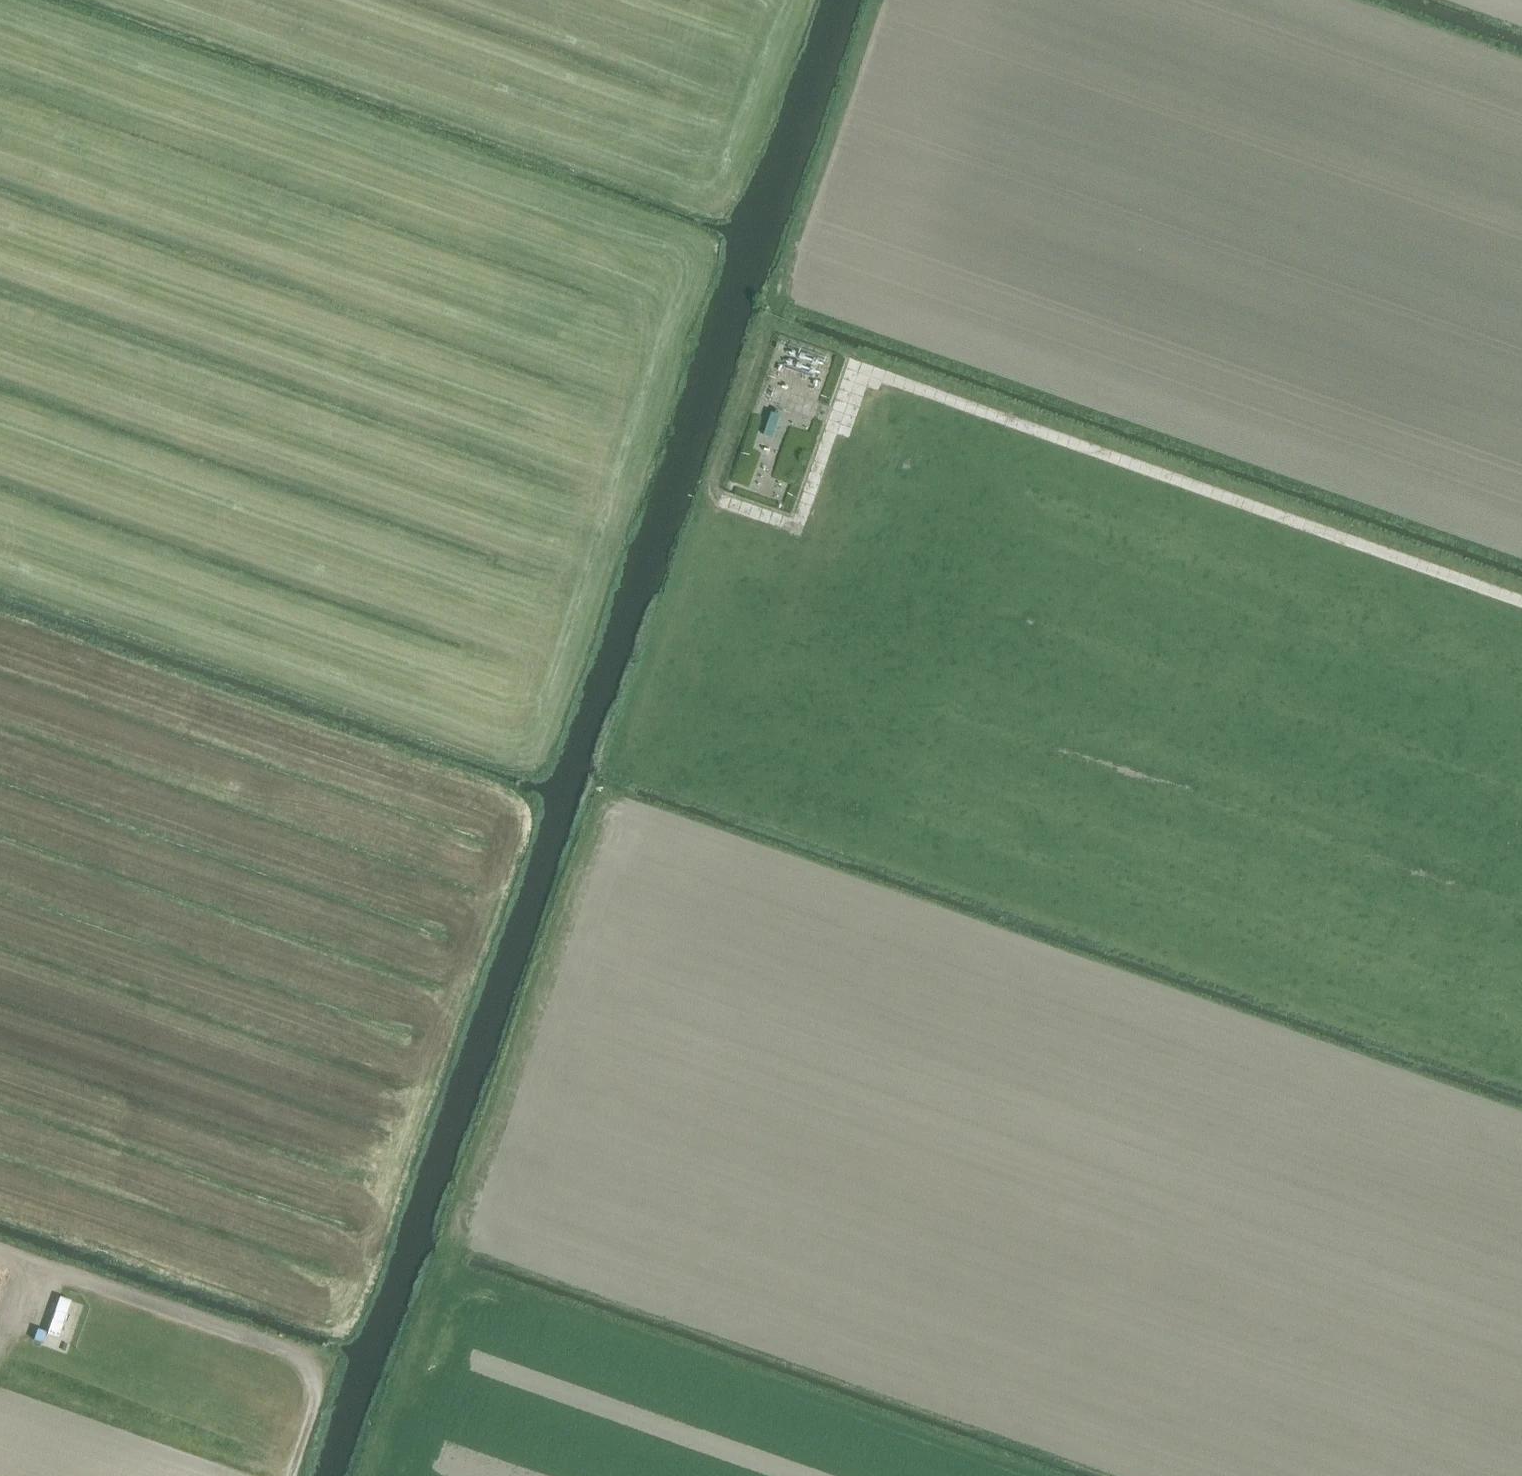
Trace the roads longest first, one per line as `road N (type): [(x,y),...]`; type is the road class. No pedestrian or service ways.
road 1 (track): [(720,500),(790,525),(802,521),(853,380),(880,376),(1521,601)]
road 2 (track): [(0,1259),(269,1354),(307,1402),(289,1475)]

